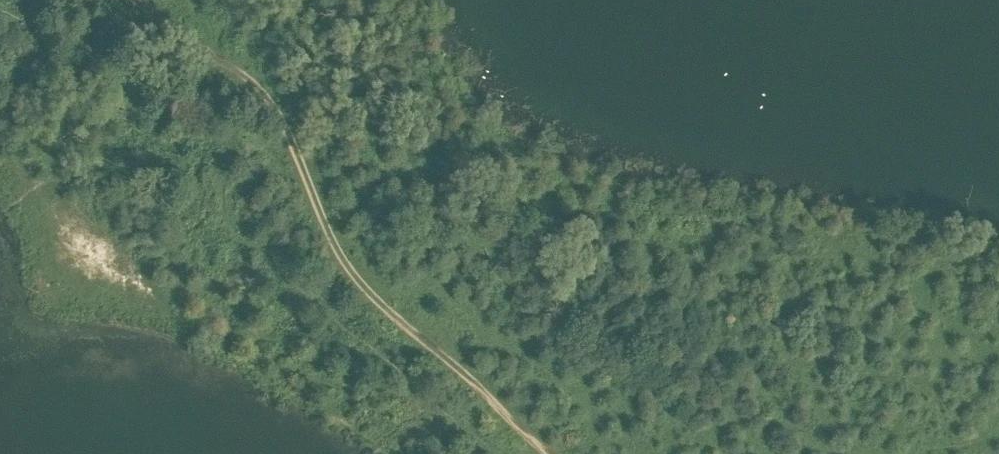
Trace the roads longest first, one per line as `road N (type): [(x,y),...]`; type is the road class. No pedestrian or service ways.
road 1 (track): [(144,0),(266,95),(282,115),(343,258),(369,291),(548,453)]

